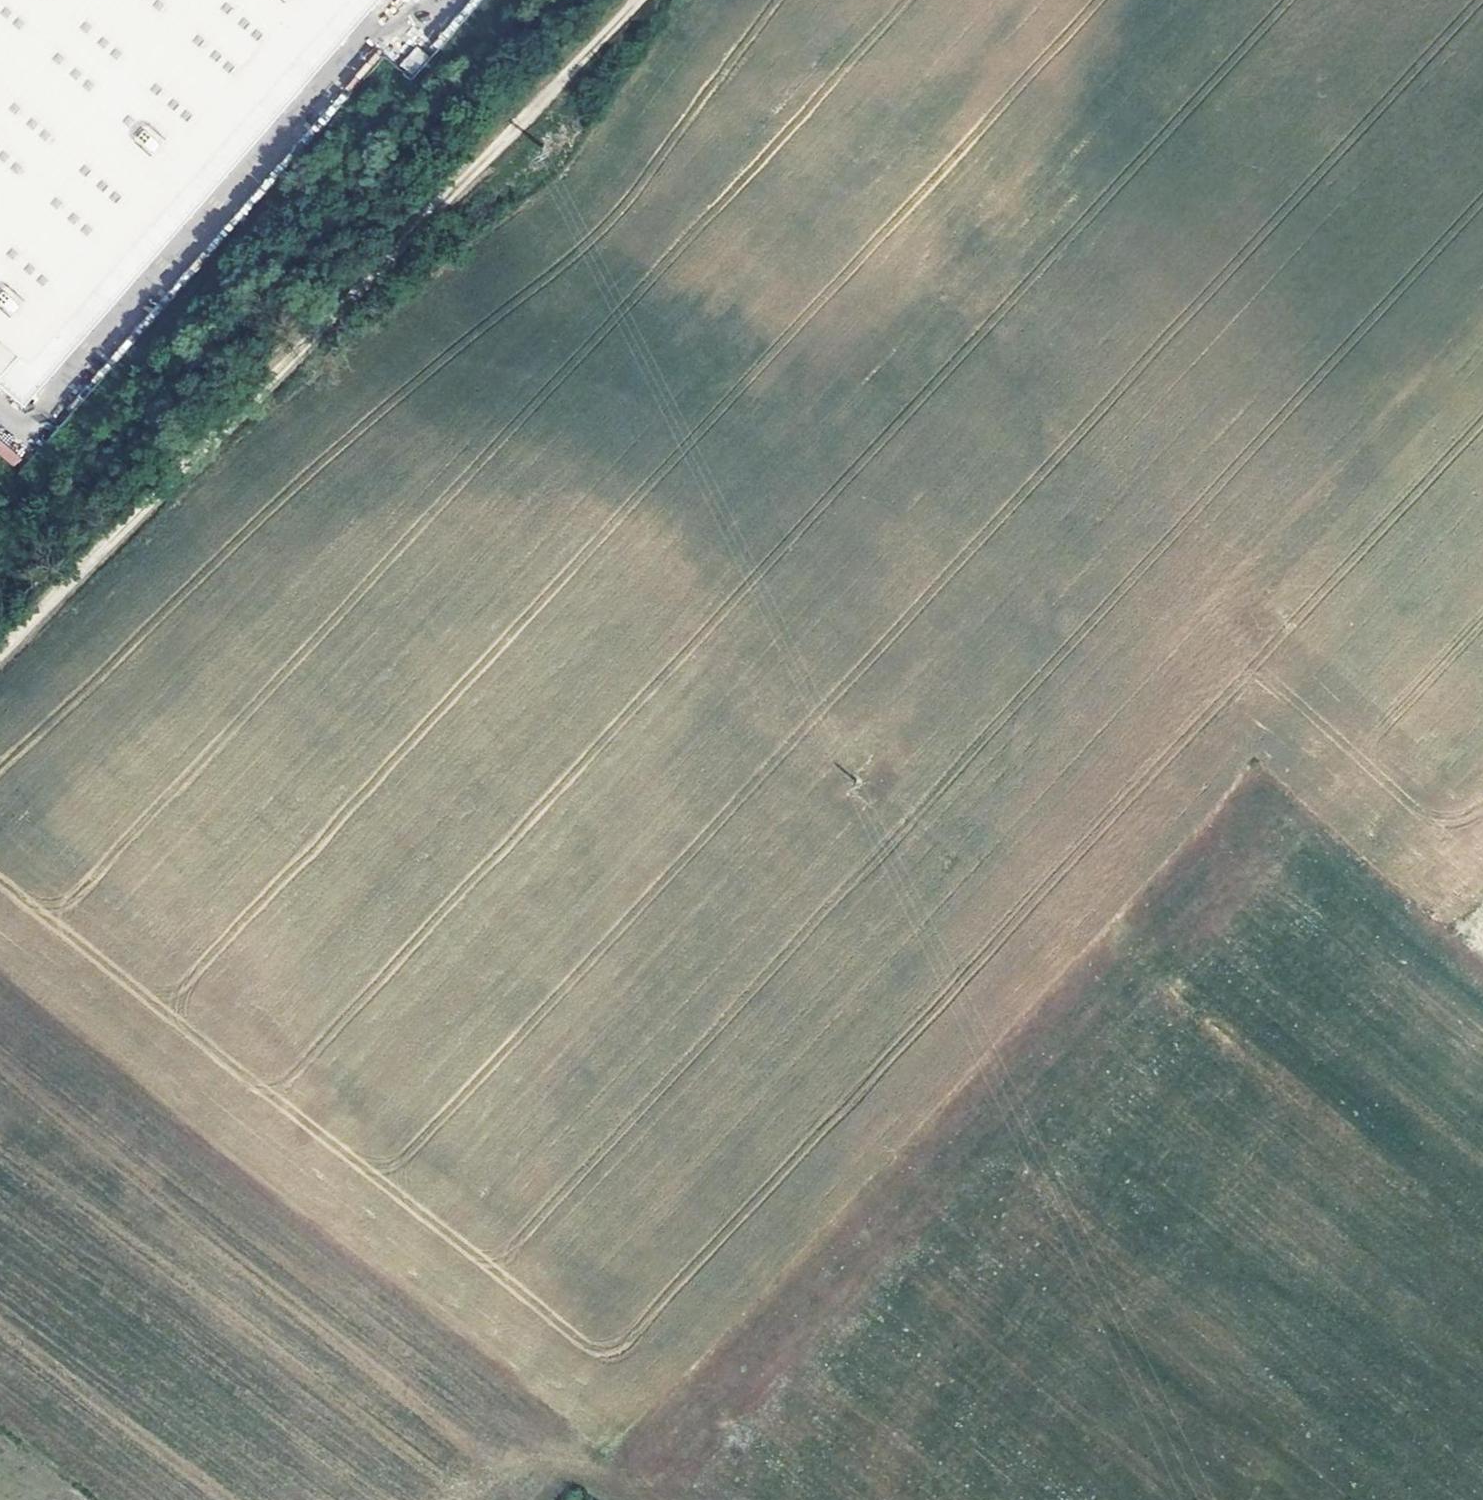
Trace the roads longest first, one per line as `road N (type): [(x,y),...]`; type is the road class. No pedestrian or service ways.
road 1 (track): [(634,0),(0,652)]

